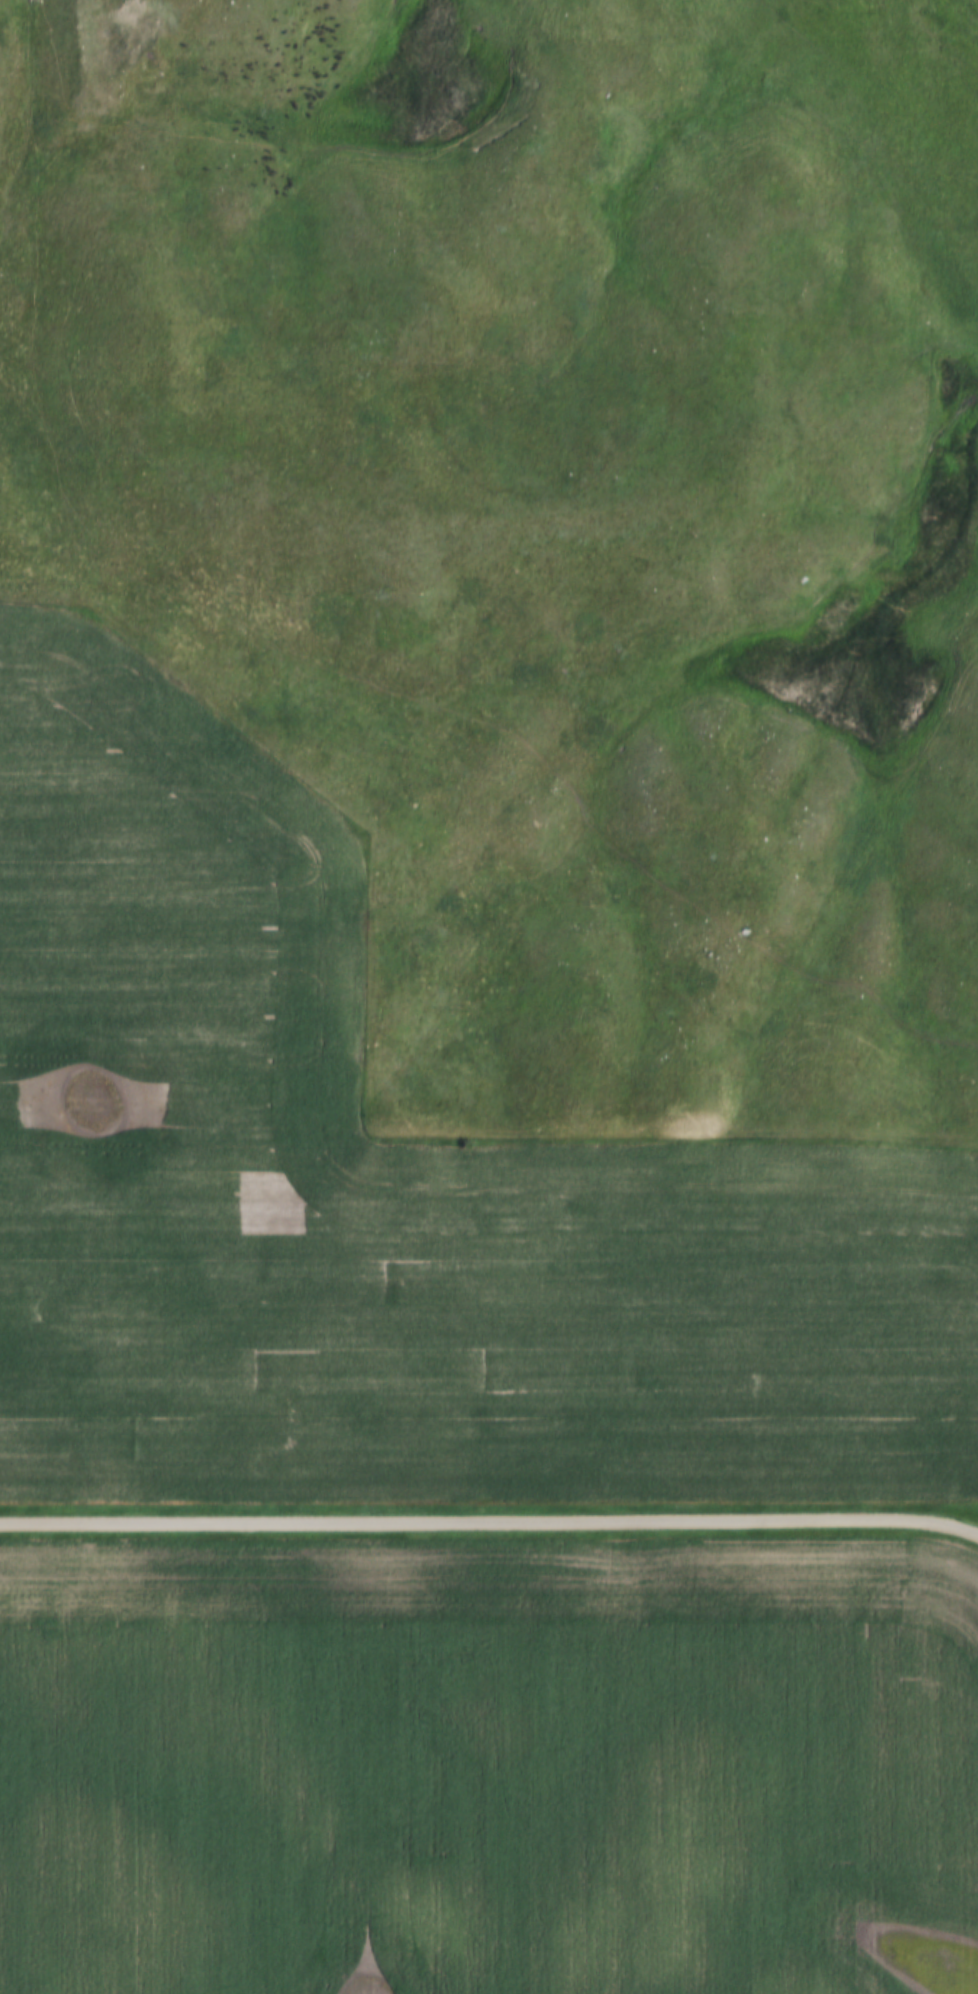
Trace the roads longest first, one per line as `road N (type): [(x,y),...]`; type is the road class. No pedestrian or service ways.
road 1 (residential): [(977,1531),(0,1525)]

